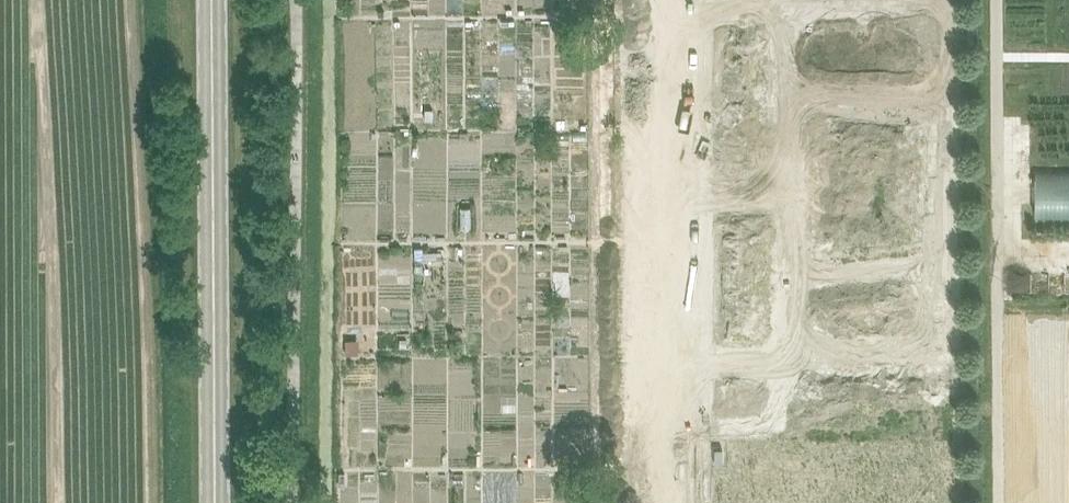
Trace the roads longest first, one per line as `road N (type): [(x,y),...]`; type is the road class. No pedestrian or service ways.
road 1 (primary): [(215,502),(212,0)]
road 2 (residential): [(656,0),(660,485)]

